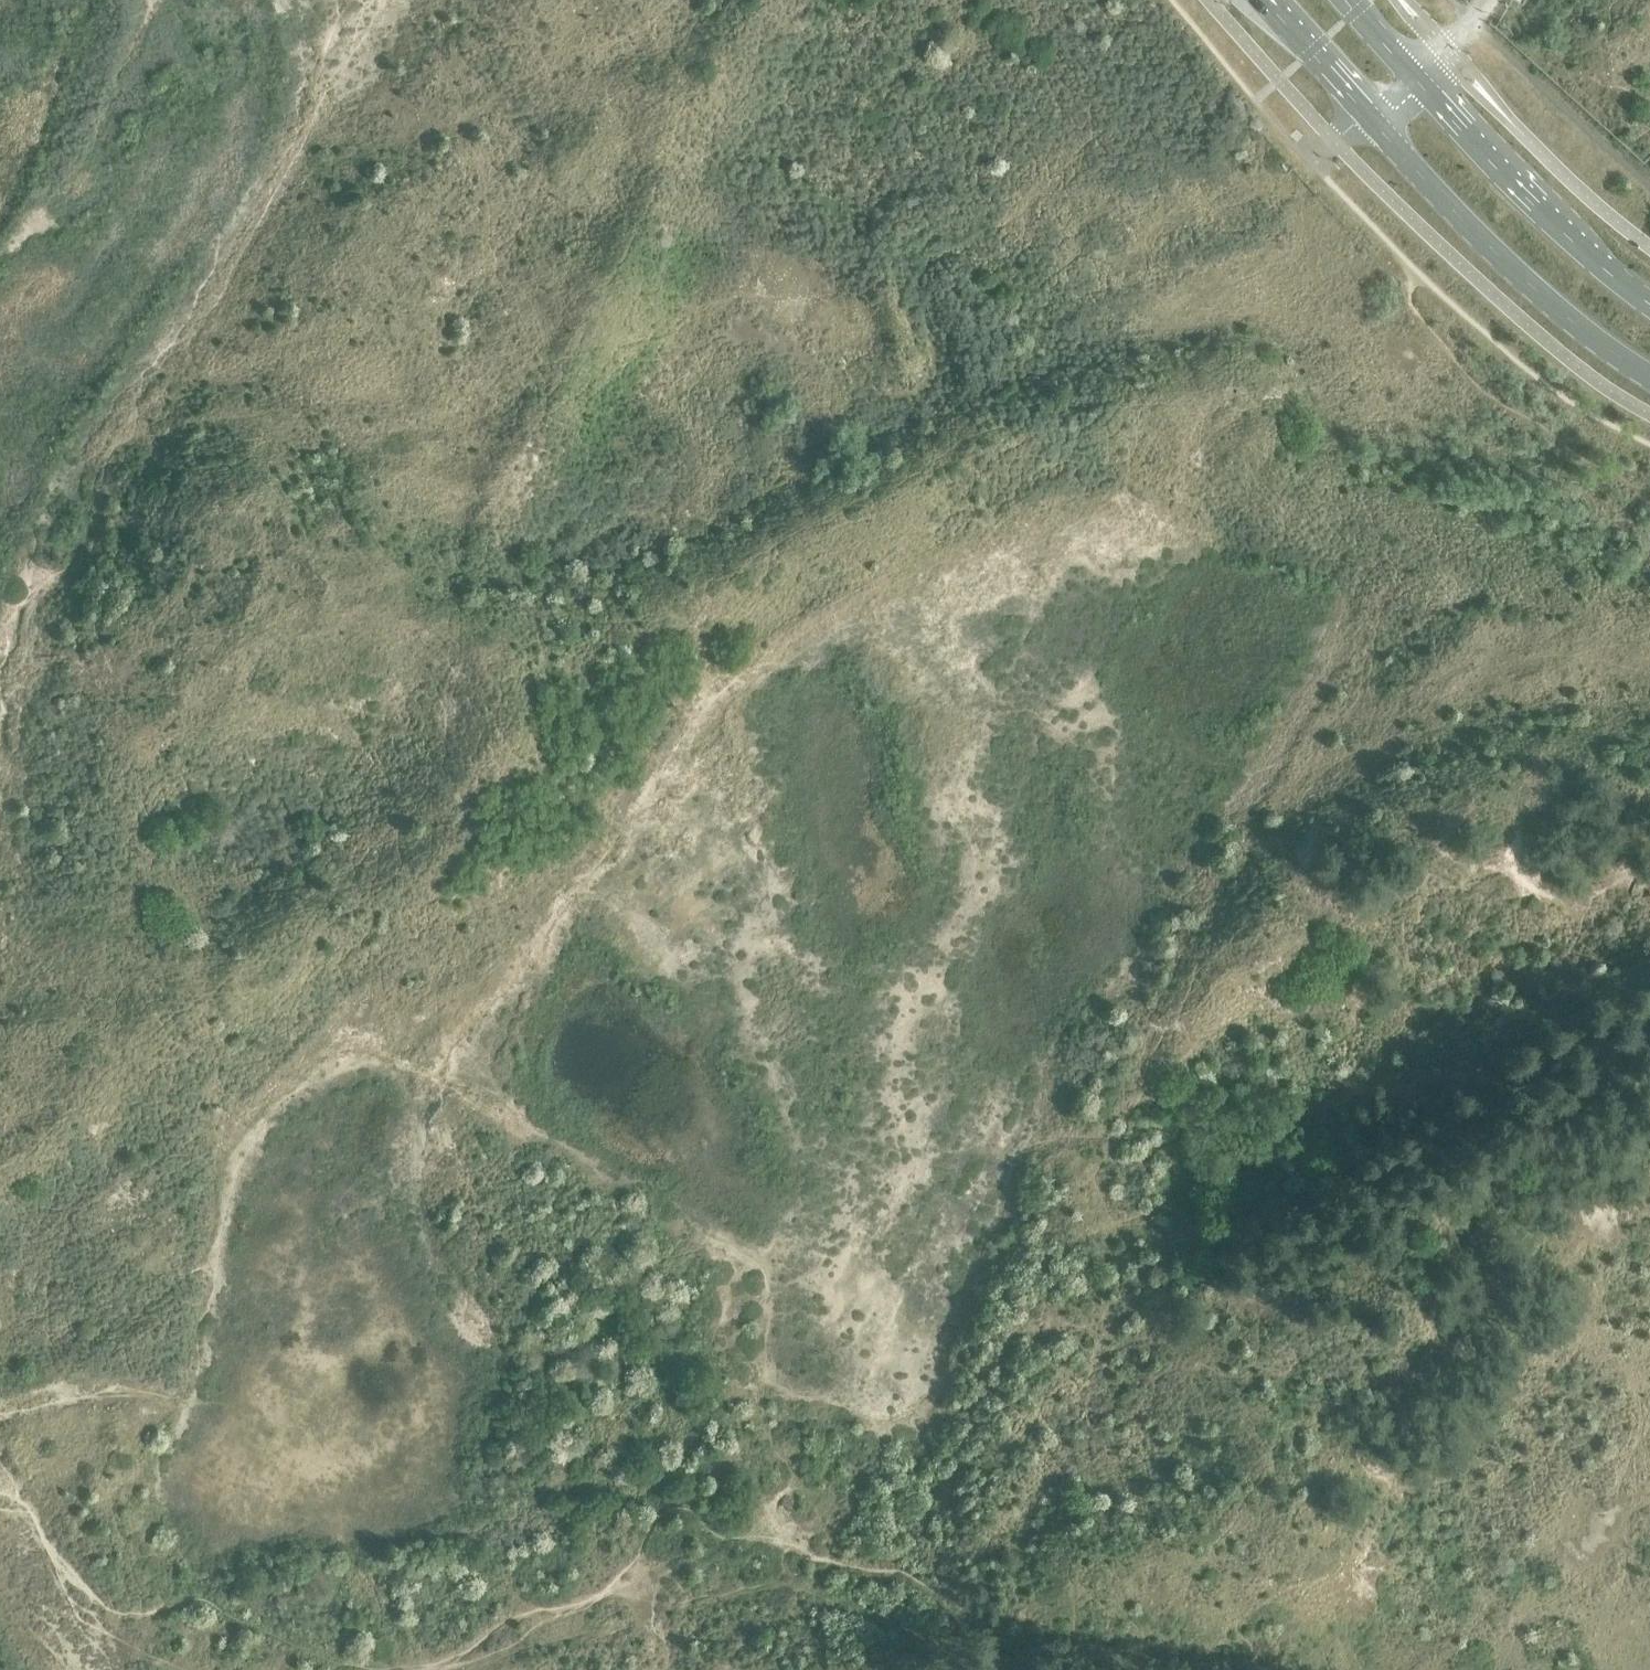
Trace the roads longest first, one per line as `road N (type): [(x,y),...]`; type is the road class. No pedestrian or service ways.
road 1 (primary): [(1265,0),(1434,193),(1590,336),(1649,376)]
road 2 (primary): [(1649,296),(1468,130),(1350,0)]

